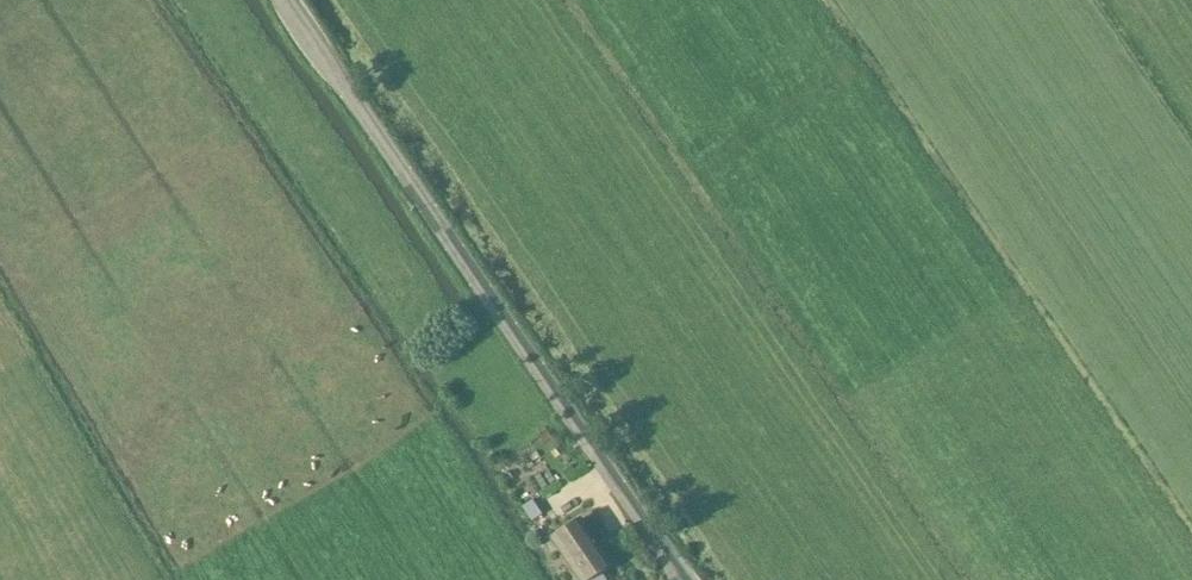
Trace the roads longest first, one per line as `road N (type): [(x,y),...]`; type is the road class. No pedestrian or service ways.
road 1 (tertiary): [(685,579),(281,0)]

